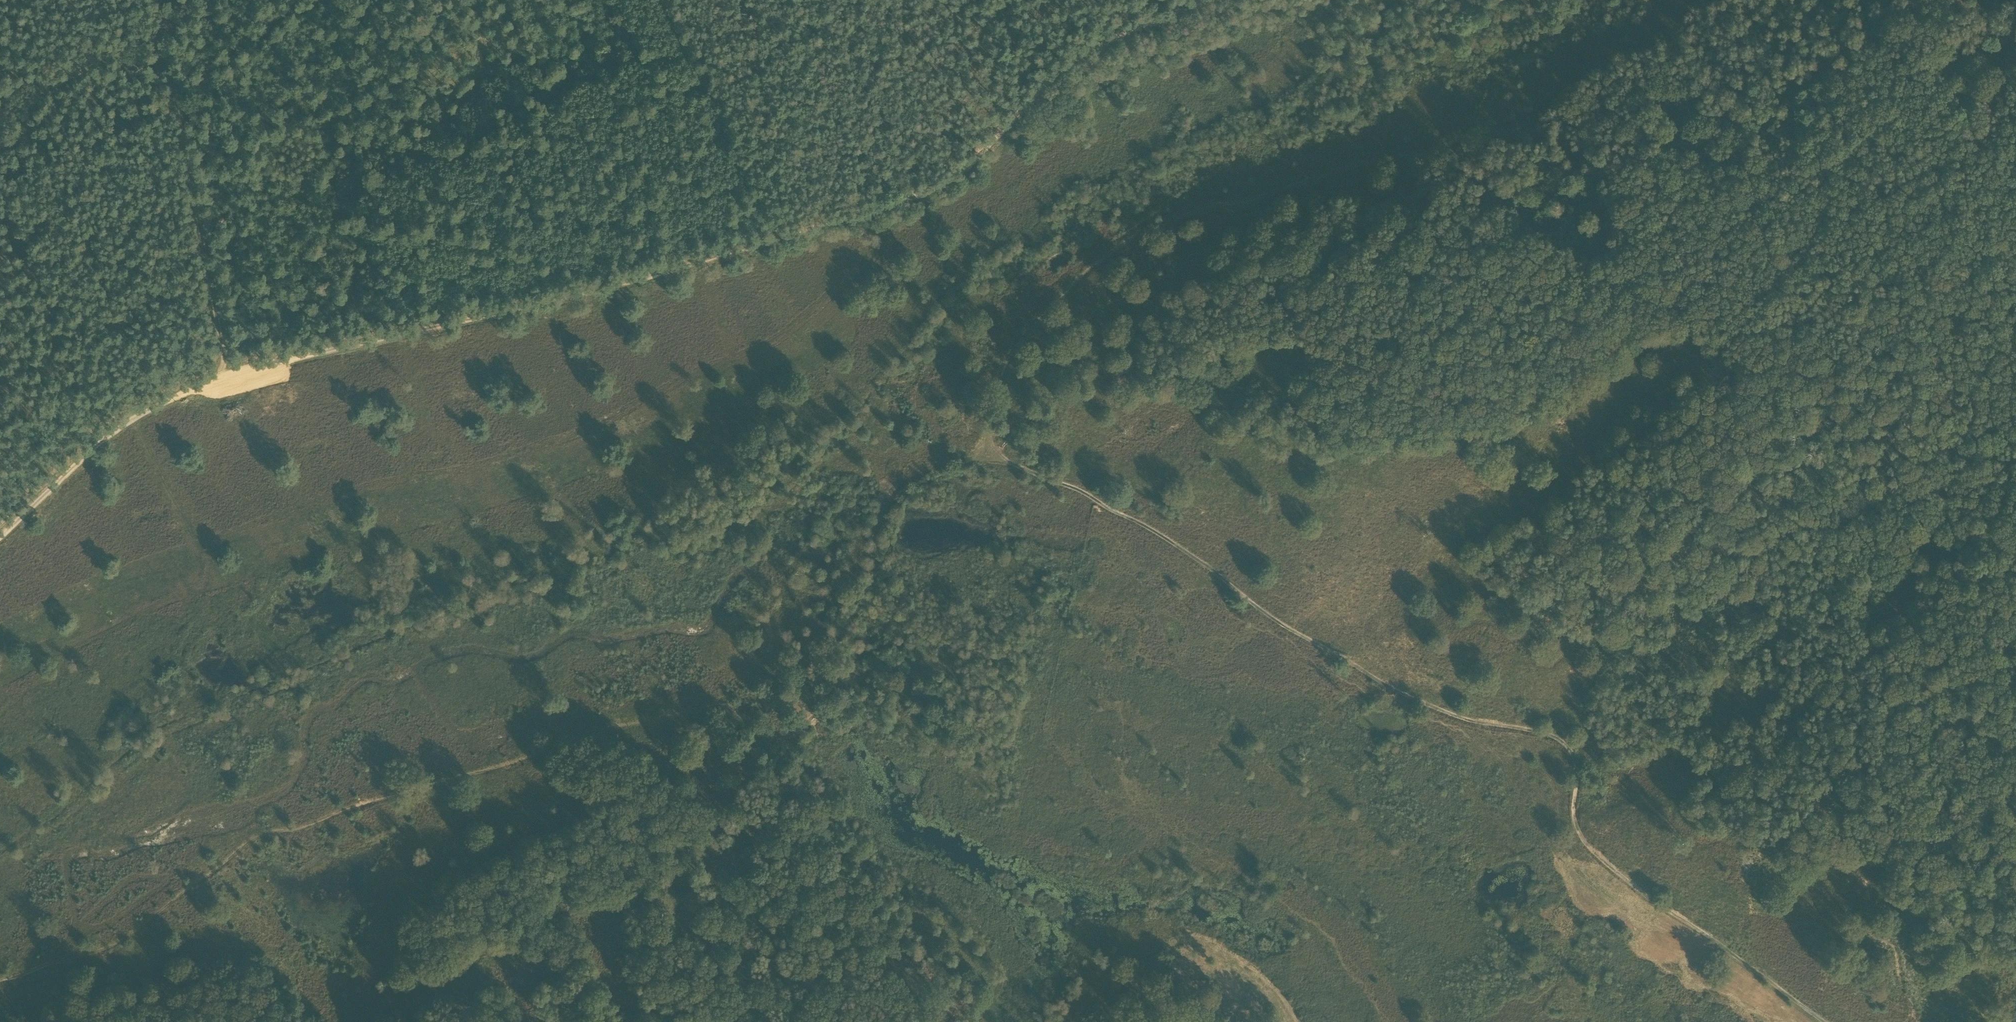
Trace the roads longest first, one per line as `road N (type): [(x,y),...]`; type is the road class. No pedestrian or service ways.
road 1 (track): [(0,536),(128,420),(229,372),(625,282),(927,191),(958,172),(1081,51),(1199,0)]
road 2 (track): [(157,0),(229,372)]
road 3 (track): [(0,109),(218,0)]
road 4 (track): [(128,420),(202,550)]

